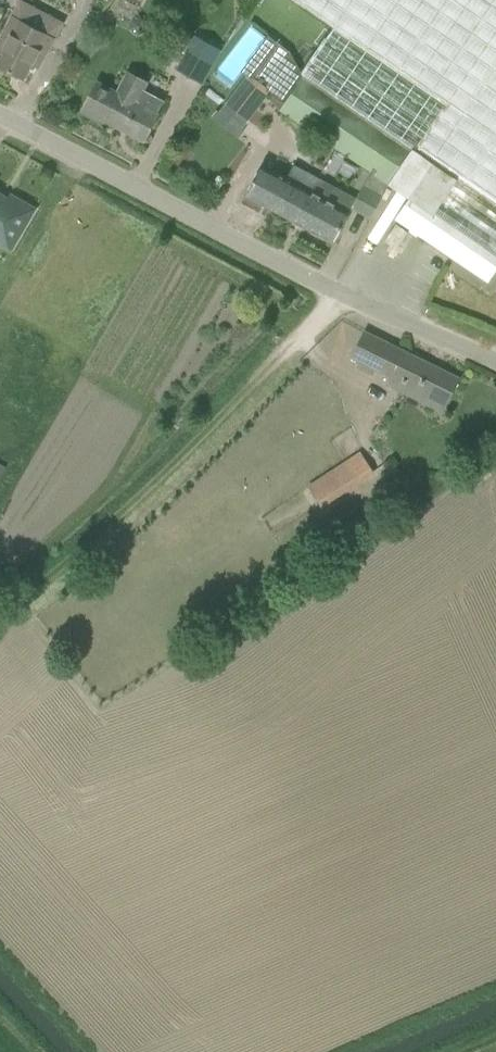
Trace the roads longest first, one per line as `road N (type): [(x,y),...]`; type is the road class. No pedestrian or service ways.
road 1 (unclassified): [(495,362),(341,296),(0,117)]

